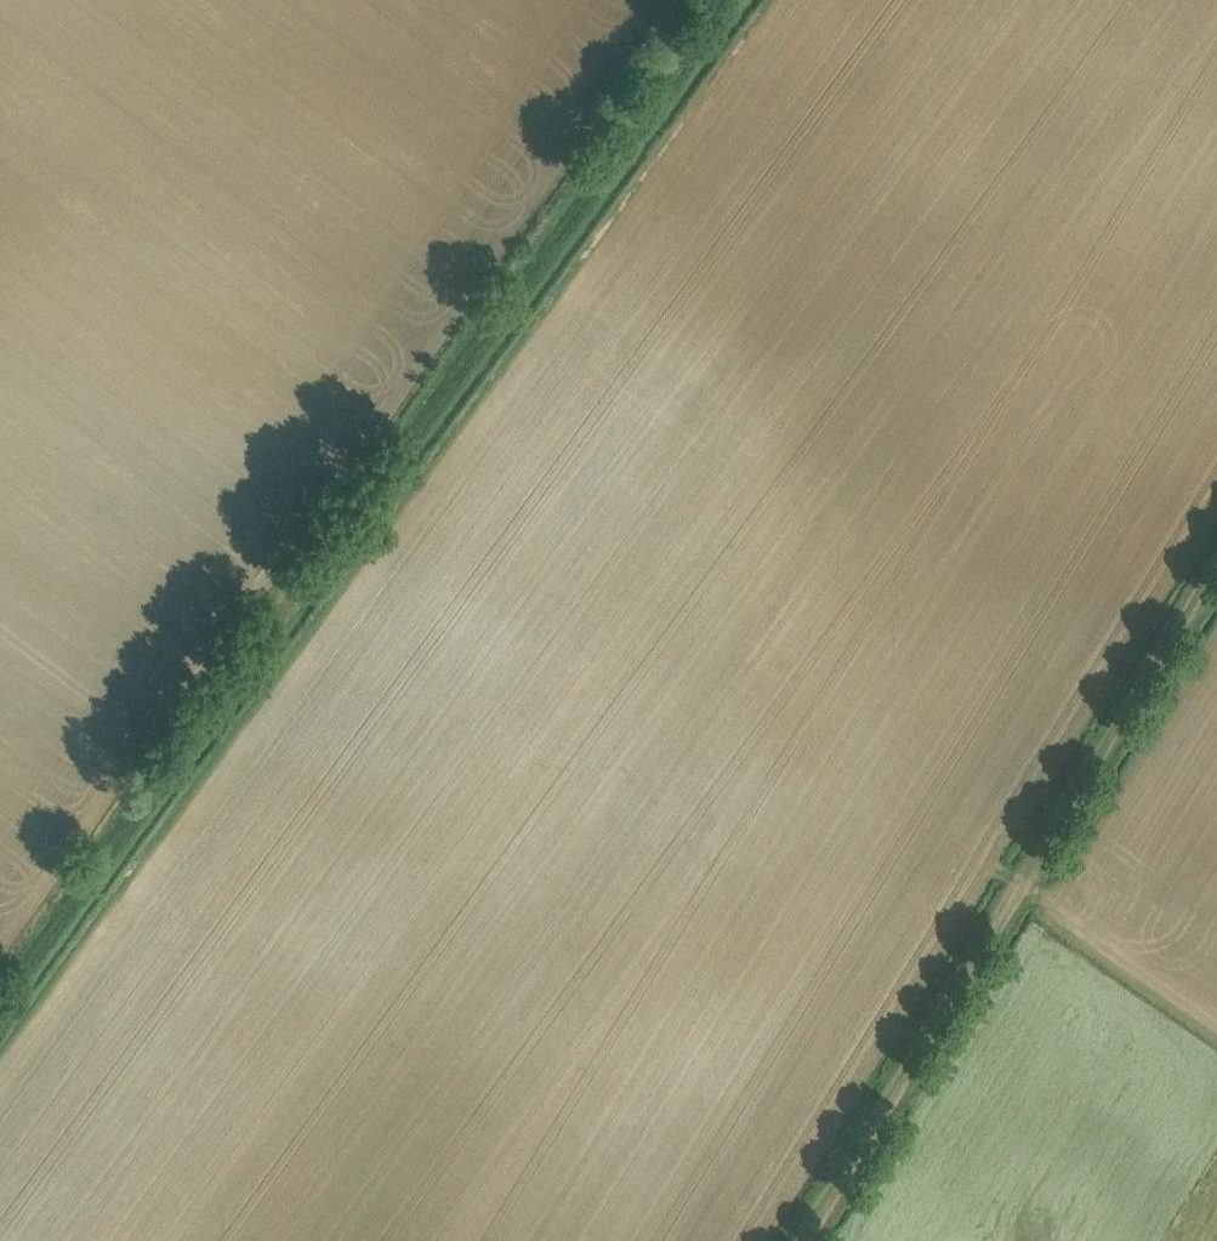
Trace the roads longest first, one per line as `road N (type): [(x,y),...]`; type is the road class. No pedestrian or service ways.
road 1 (track): [(1216,558),(800,1240)]

